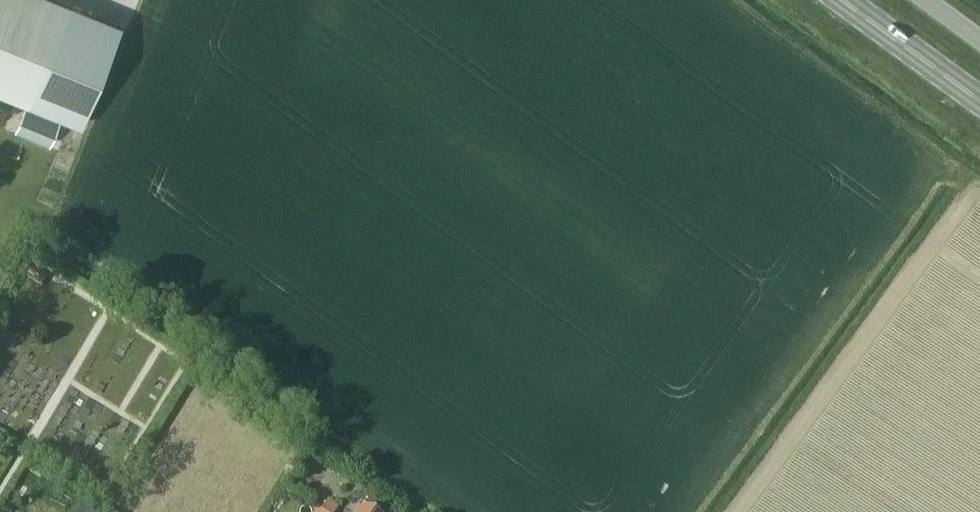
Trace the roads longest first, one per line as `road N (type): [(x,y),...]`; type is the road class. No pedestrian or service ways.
road 1 (primary): [(979,104),(839,0)]

